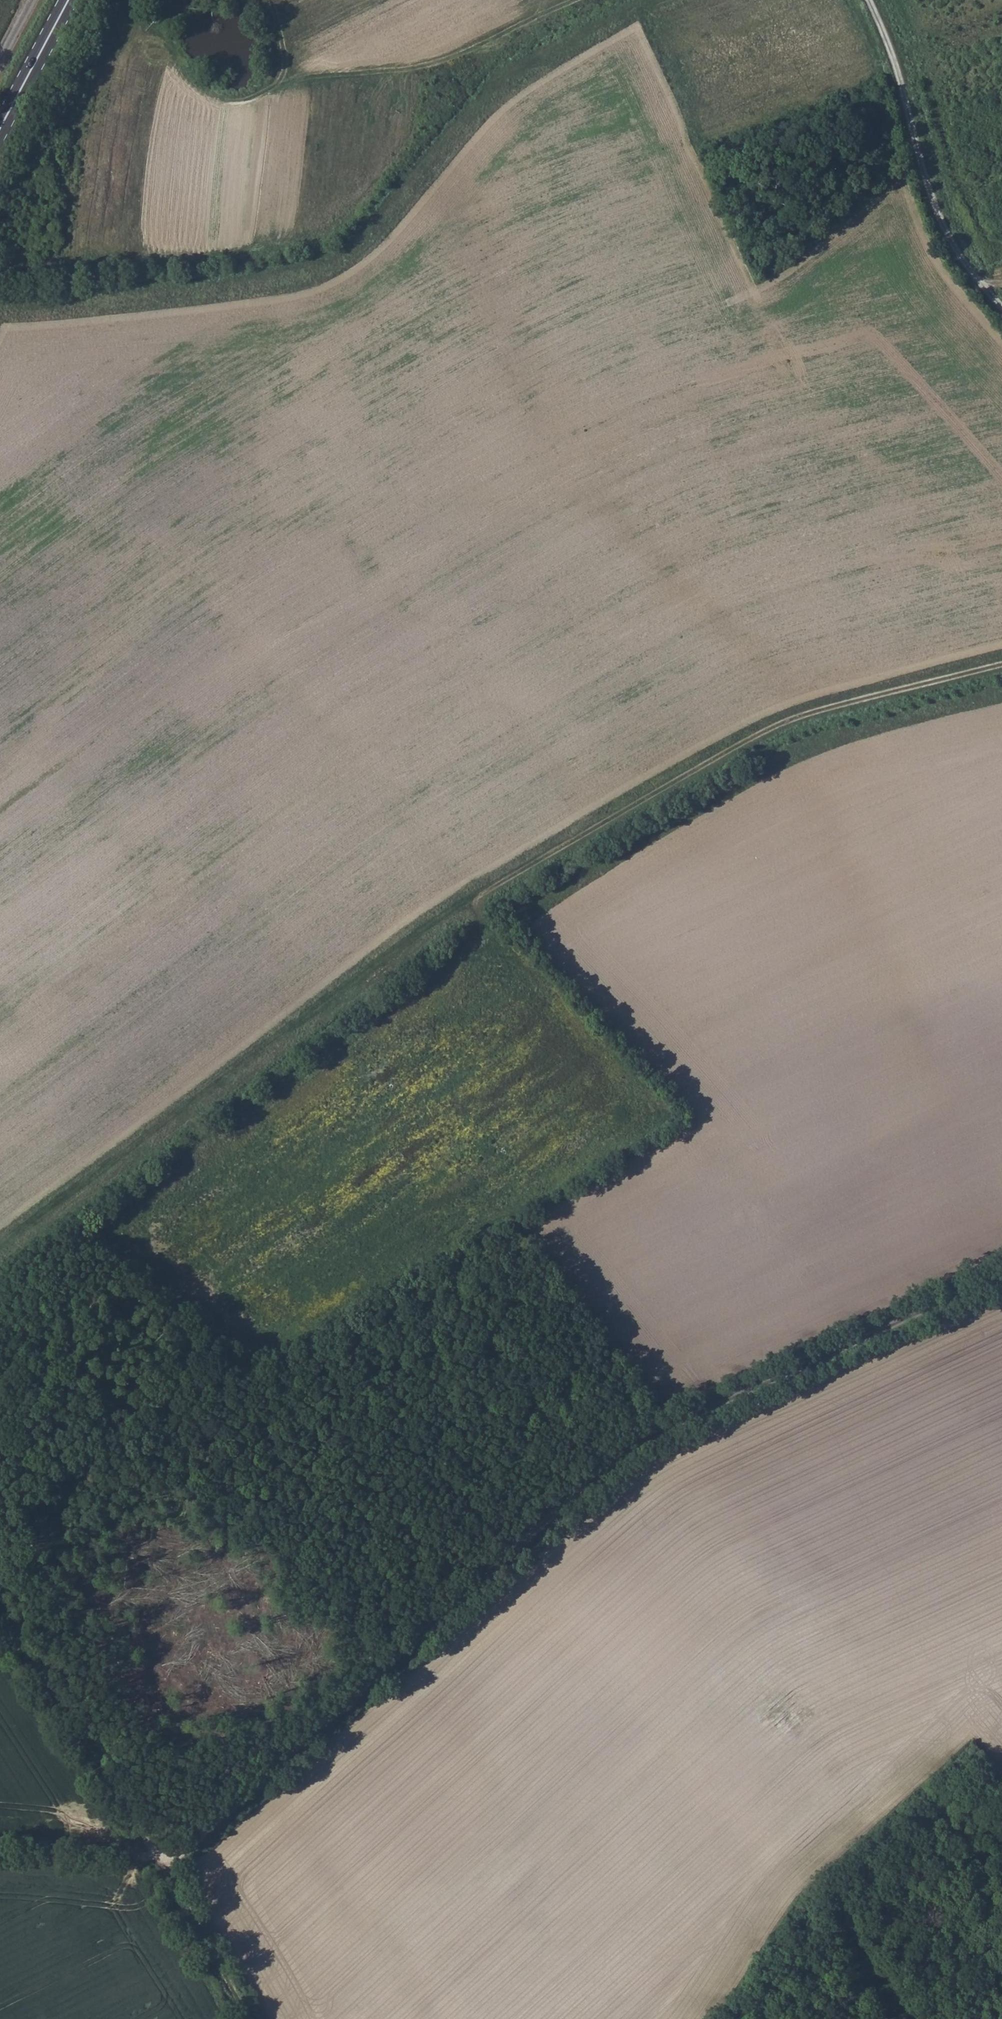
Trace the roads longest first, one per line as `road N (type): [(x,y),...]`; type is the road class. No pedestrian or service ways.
road 1 (track): [(1001,1273),(622,1451),(163,1861)]
road 2 (track): [(1001,676),(806,736),(474,896),(508,947)]
road 3 (track): [(1001,308),(943,225),(869,0)]
road 4 (track): [(0,1614),(163,1861)]
road 5 (track): [(163,1861),(253,2018)]
road 6 (primary): [(68,0),(0,129)]

